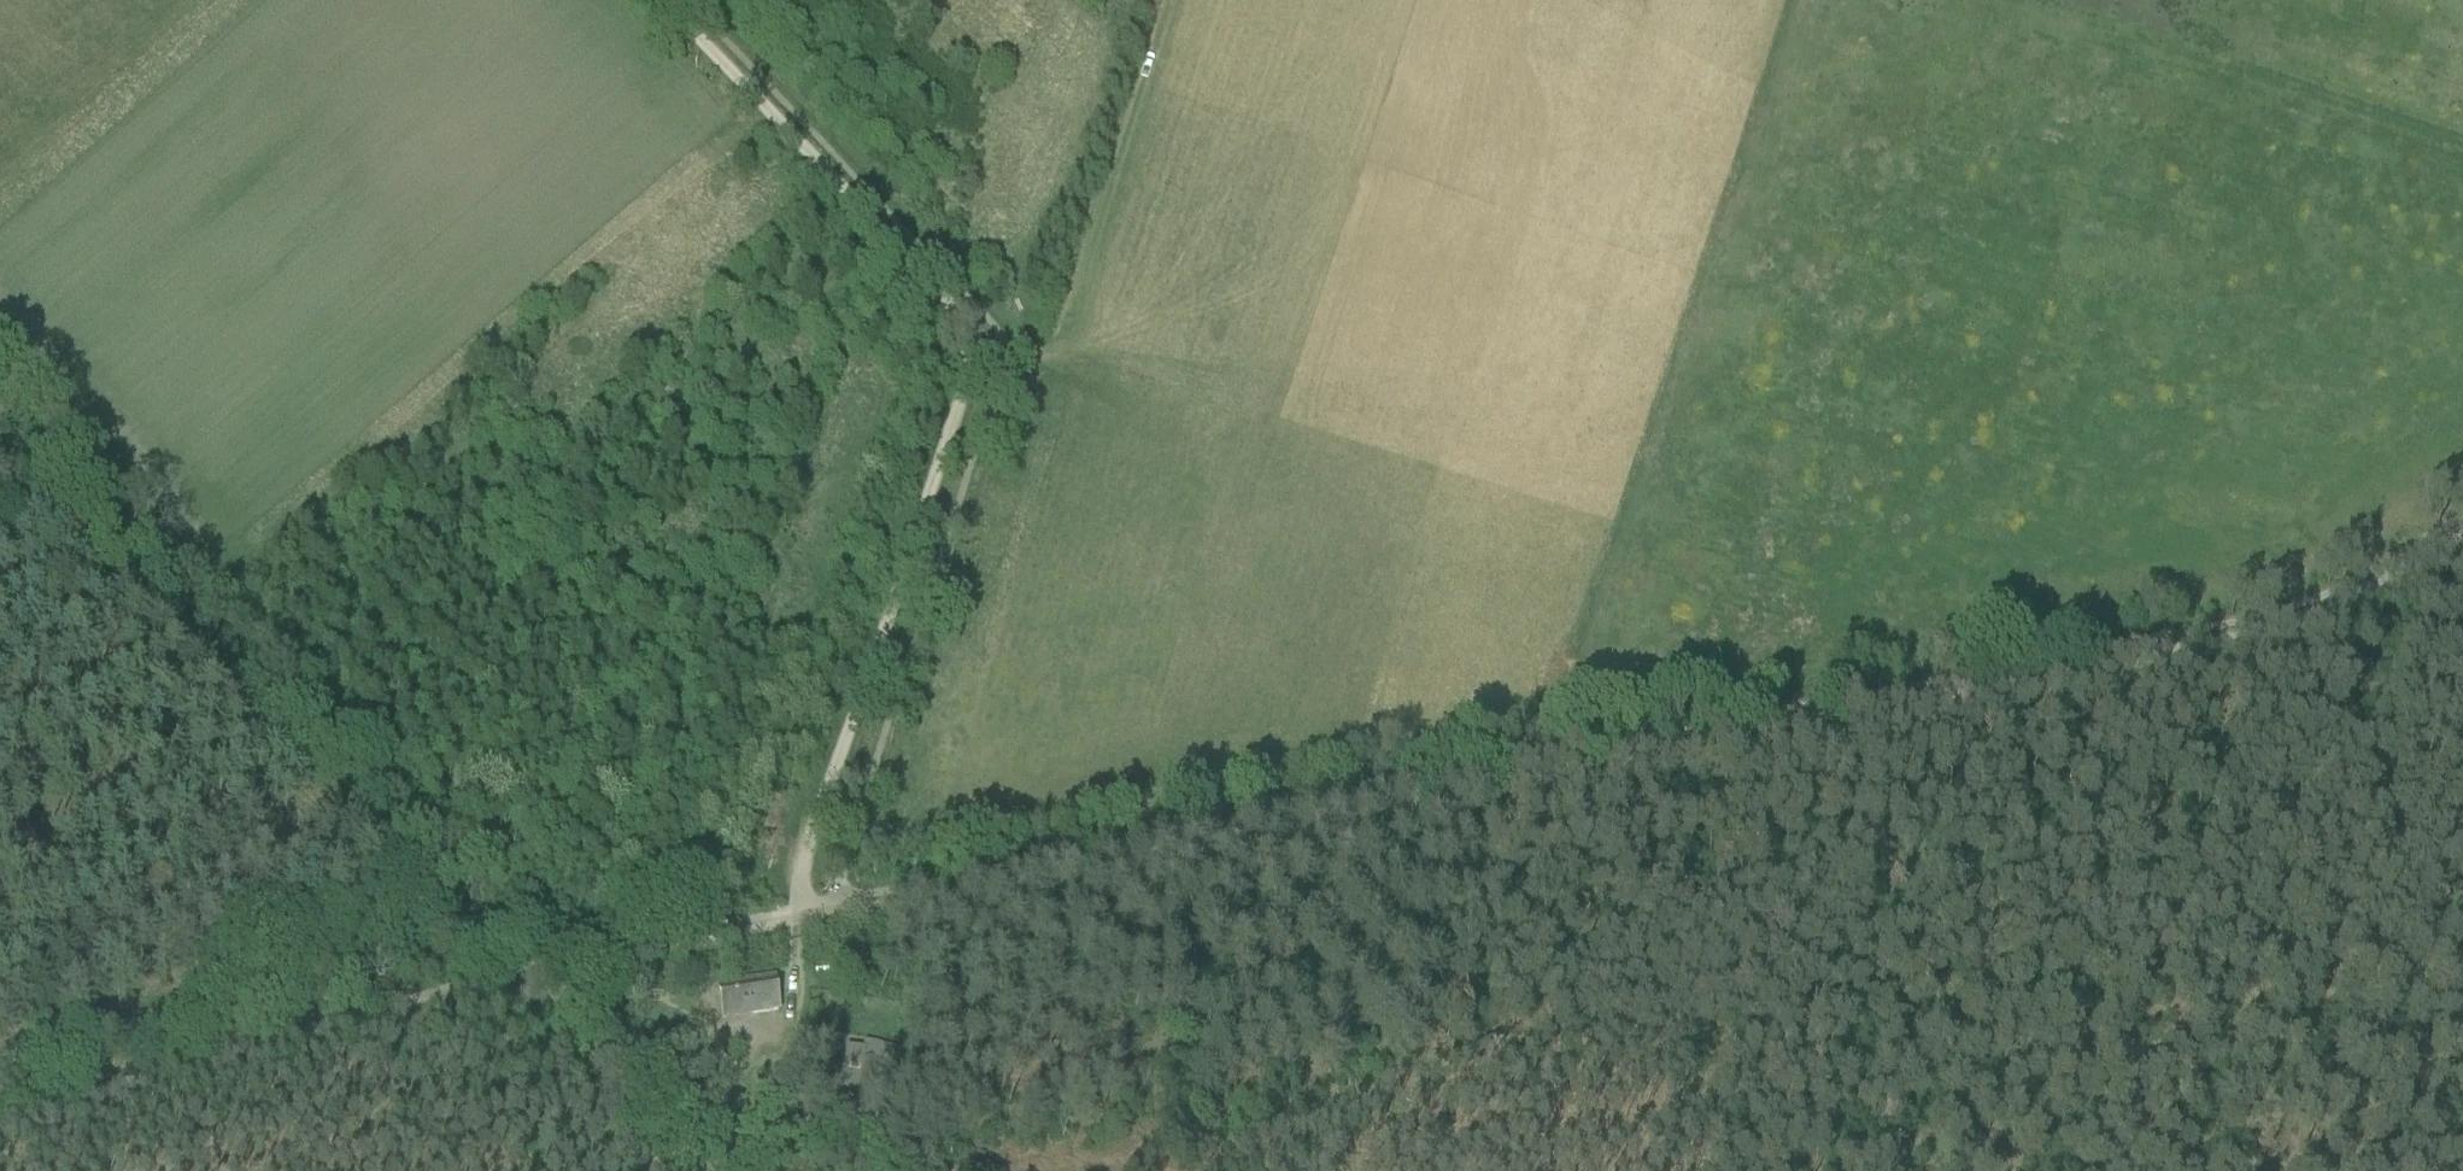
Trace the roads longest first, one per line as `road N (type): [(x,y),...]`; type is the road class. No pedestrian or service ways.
road 1 (track): [(2462,555),(2358,618),(837,920)]
road 2 (track): [(804,927),(852,717),(987,345),(664,0)]
road 3 (track): [(0,1063),(464,939)]
road 4 (track): [(804,927),(519,995),(497,982)]

